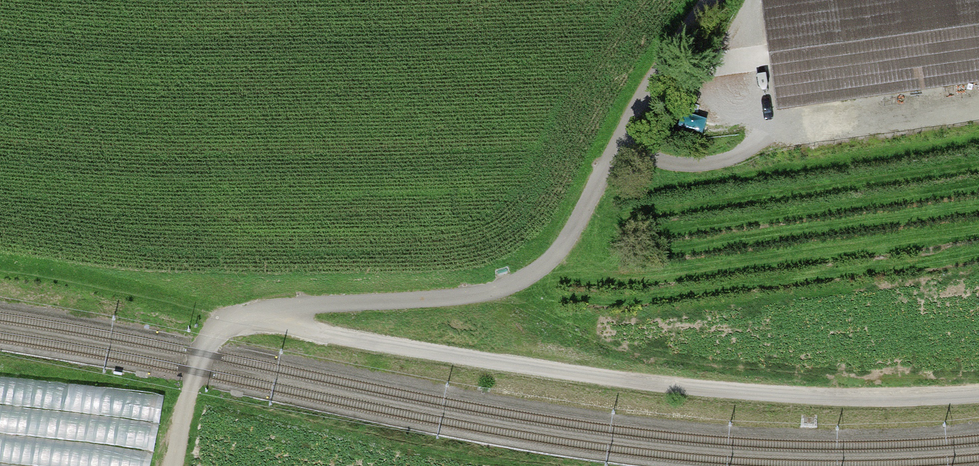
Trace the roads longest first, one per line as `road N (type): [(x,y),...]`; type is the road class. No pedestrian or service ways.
road 1 (track): [(174,465),(199,351),(228,318),(487,293),(537,273),(709,0)]
road 2 (track): [(264,309),(321,330),(595,376),(853,397),(978,393)]
road 3 (track): [(618,150),(687,168),(740,156),(759,136),(746,0)]

